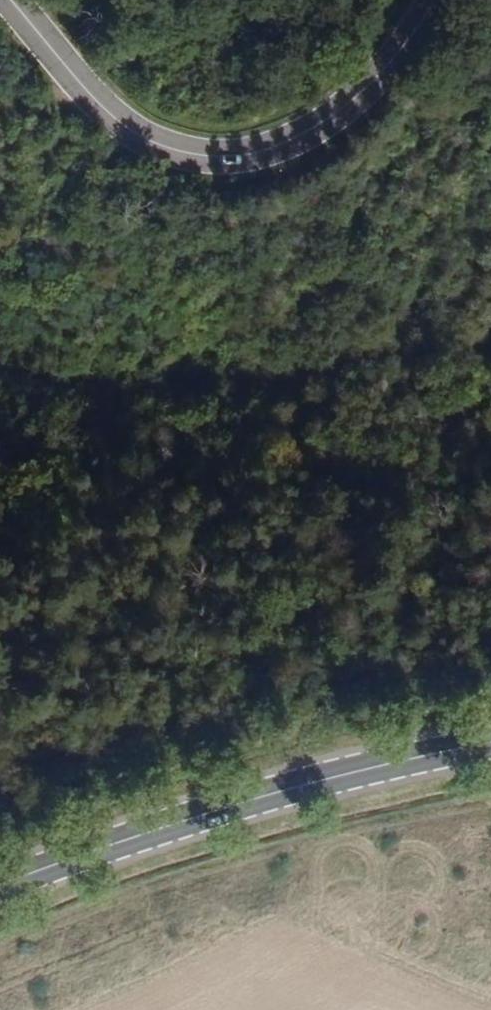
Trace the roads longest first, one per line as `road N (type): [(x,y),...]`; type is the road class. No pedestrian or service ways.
road 1 (secondary): [(9,0),(107,115),(150,146),(197,159),(248,157),(296,142),(341,112),(429,0)]
road 2 (primary): [(0,886),(230,808),(402,759),(490,745)]

